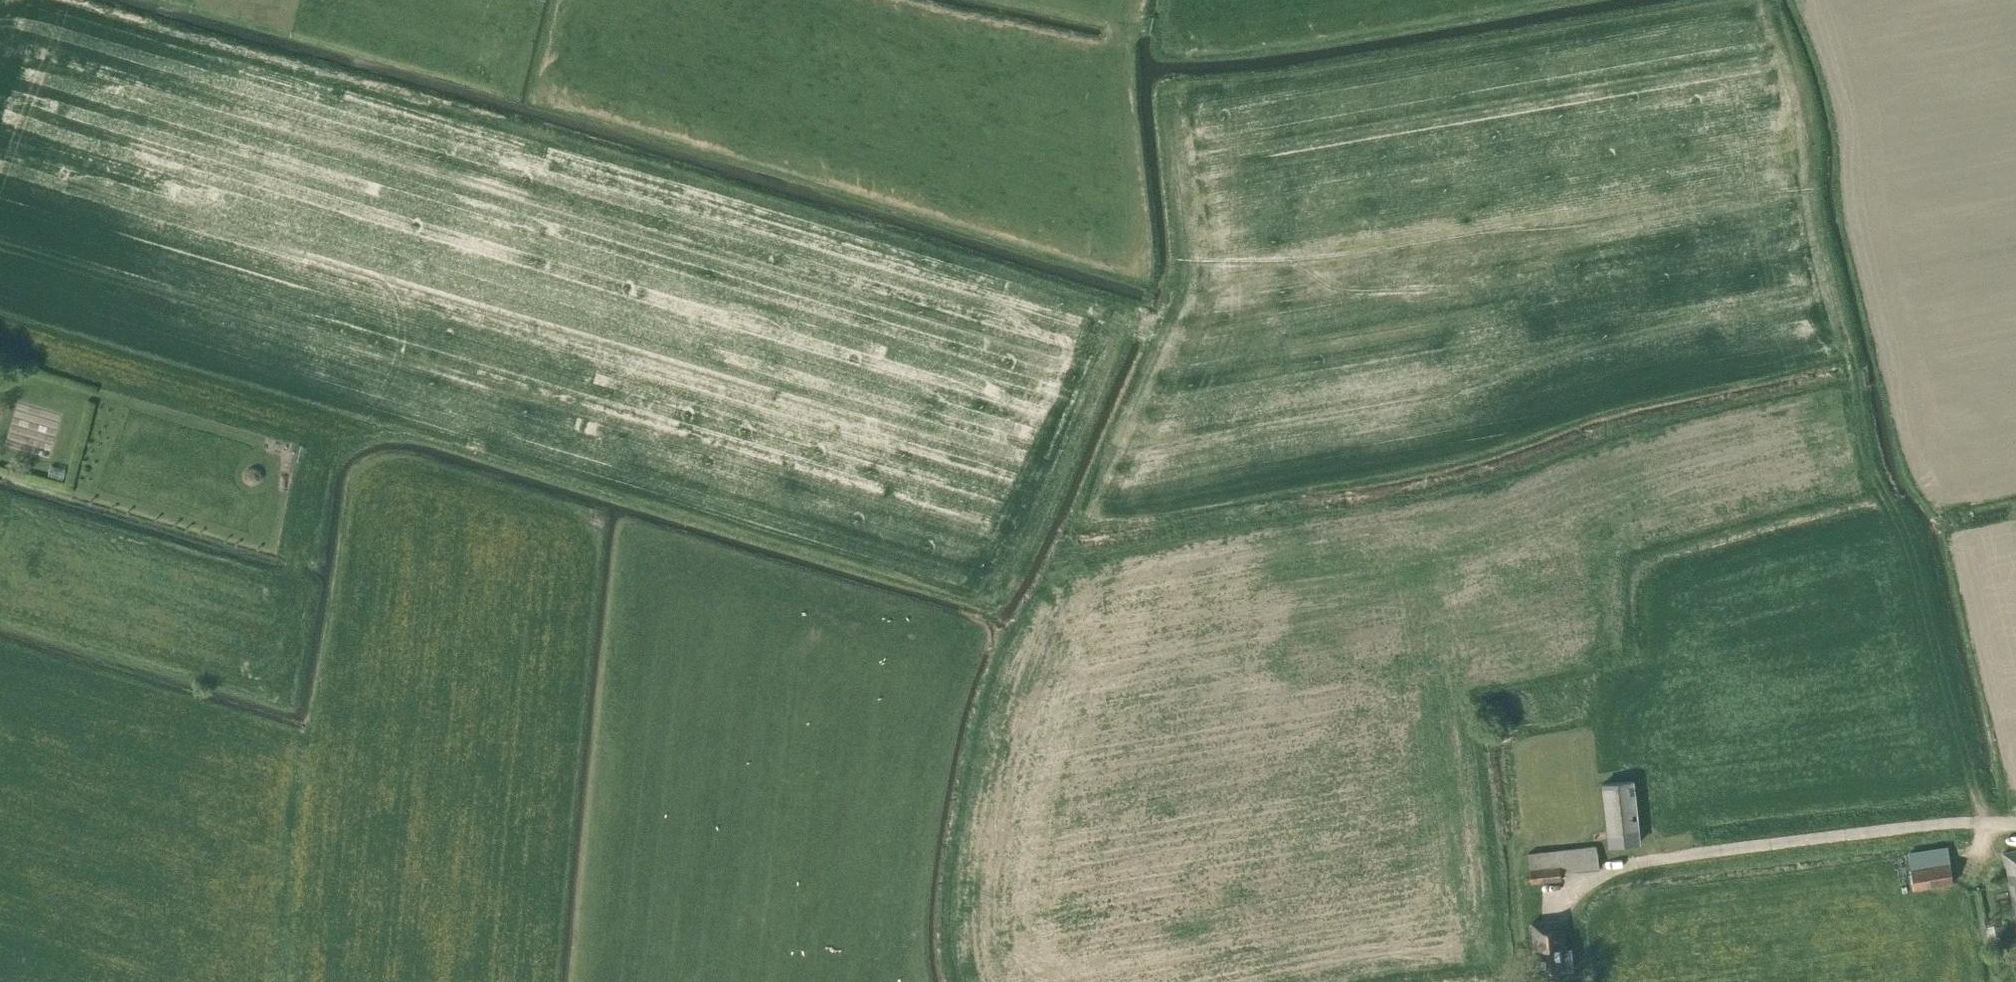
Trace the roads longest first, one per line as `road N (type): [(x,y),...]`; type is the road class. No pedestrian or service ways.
road 1 (unclassified): [(2015,820),(1995,814),(1634,860)]

